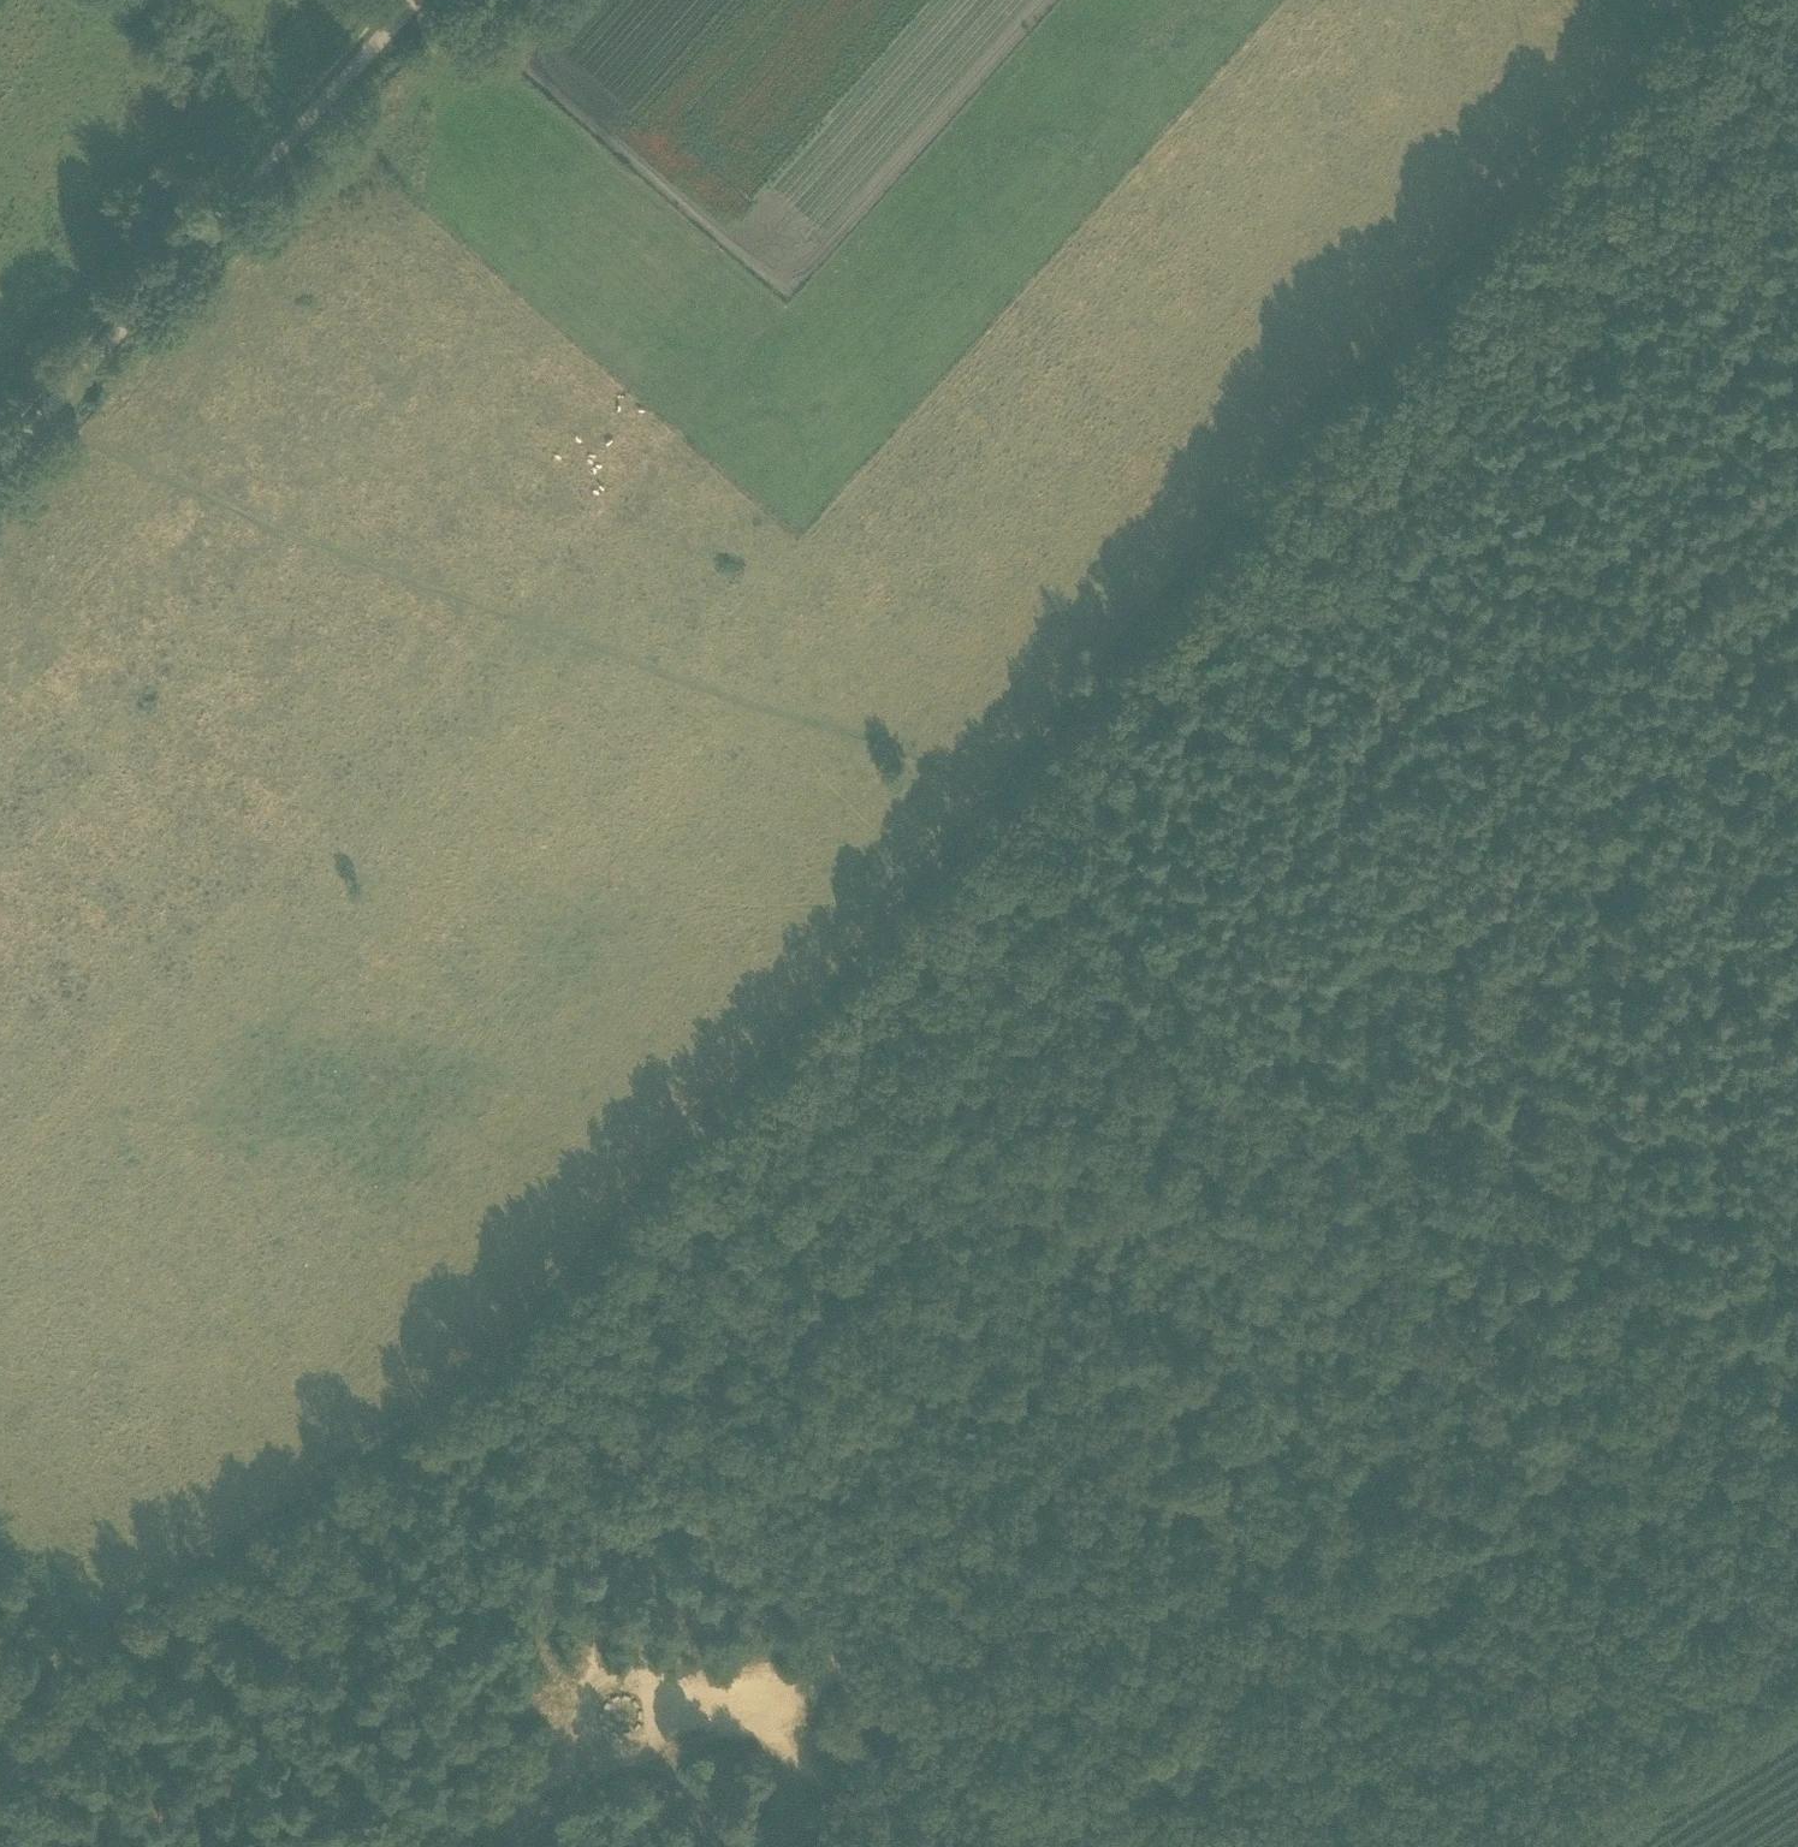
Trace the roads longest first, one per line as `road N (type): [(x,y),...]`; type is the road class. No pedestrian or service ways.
road 1 (track): [(1721,0),(1677,64),(1589,134),(1422,315),(994,808)]
road 2 (track): [(58,410),(423,0)]

